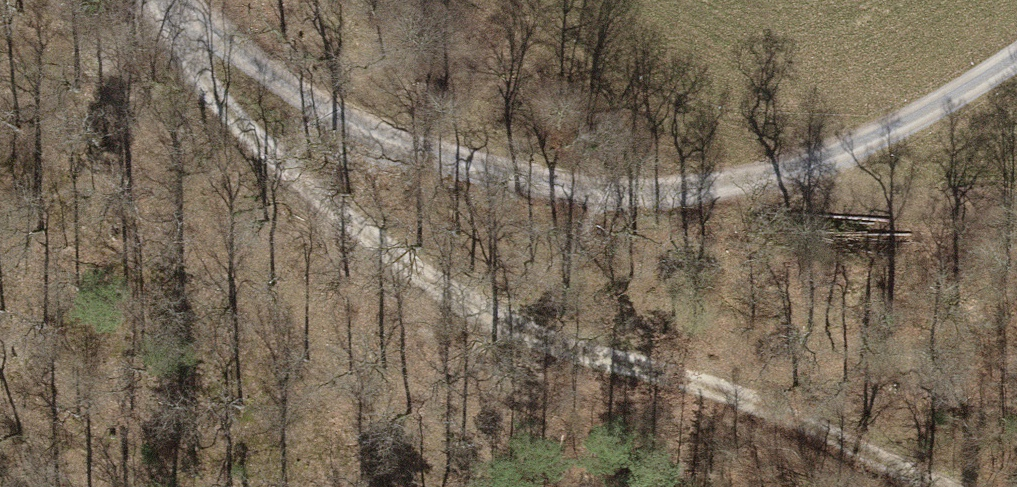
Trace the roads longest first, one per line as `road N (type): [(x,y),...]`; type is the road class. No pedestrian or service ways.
road 1 (track): [(938,486),(791,414),(523,336),(351,229),(203,92),(157,0)]
road 2 (track): [(162,0),(310,106),(440,159),(575,191),(706,182),(856,150),(1016,52)]

